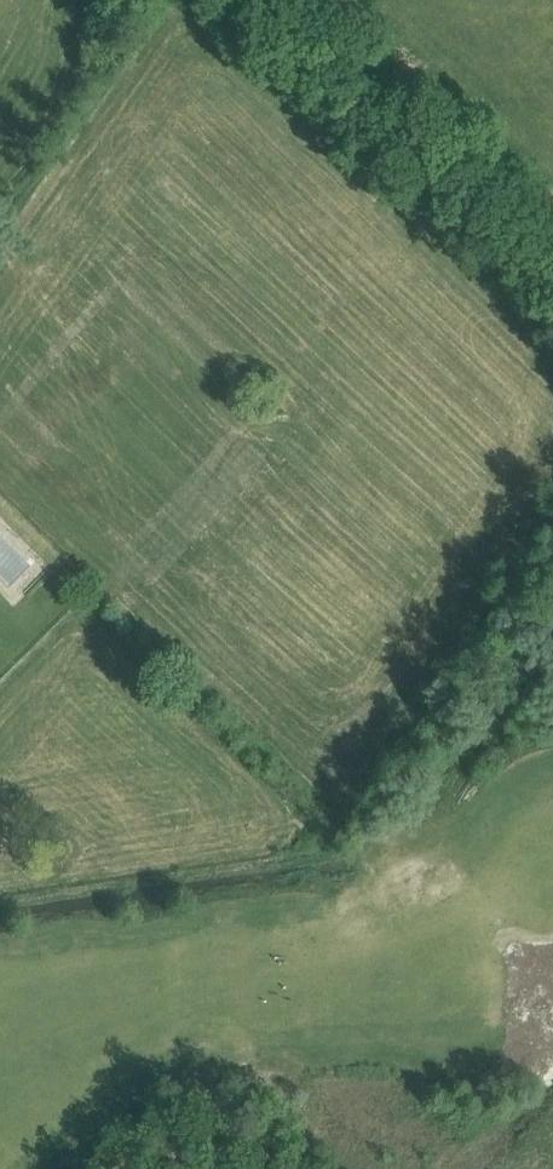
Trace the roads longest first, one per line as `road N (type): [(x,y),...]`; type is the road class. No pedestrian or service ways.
road 1 (track): [(273,0),(552,280)]

